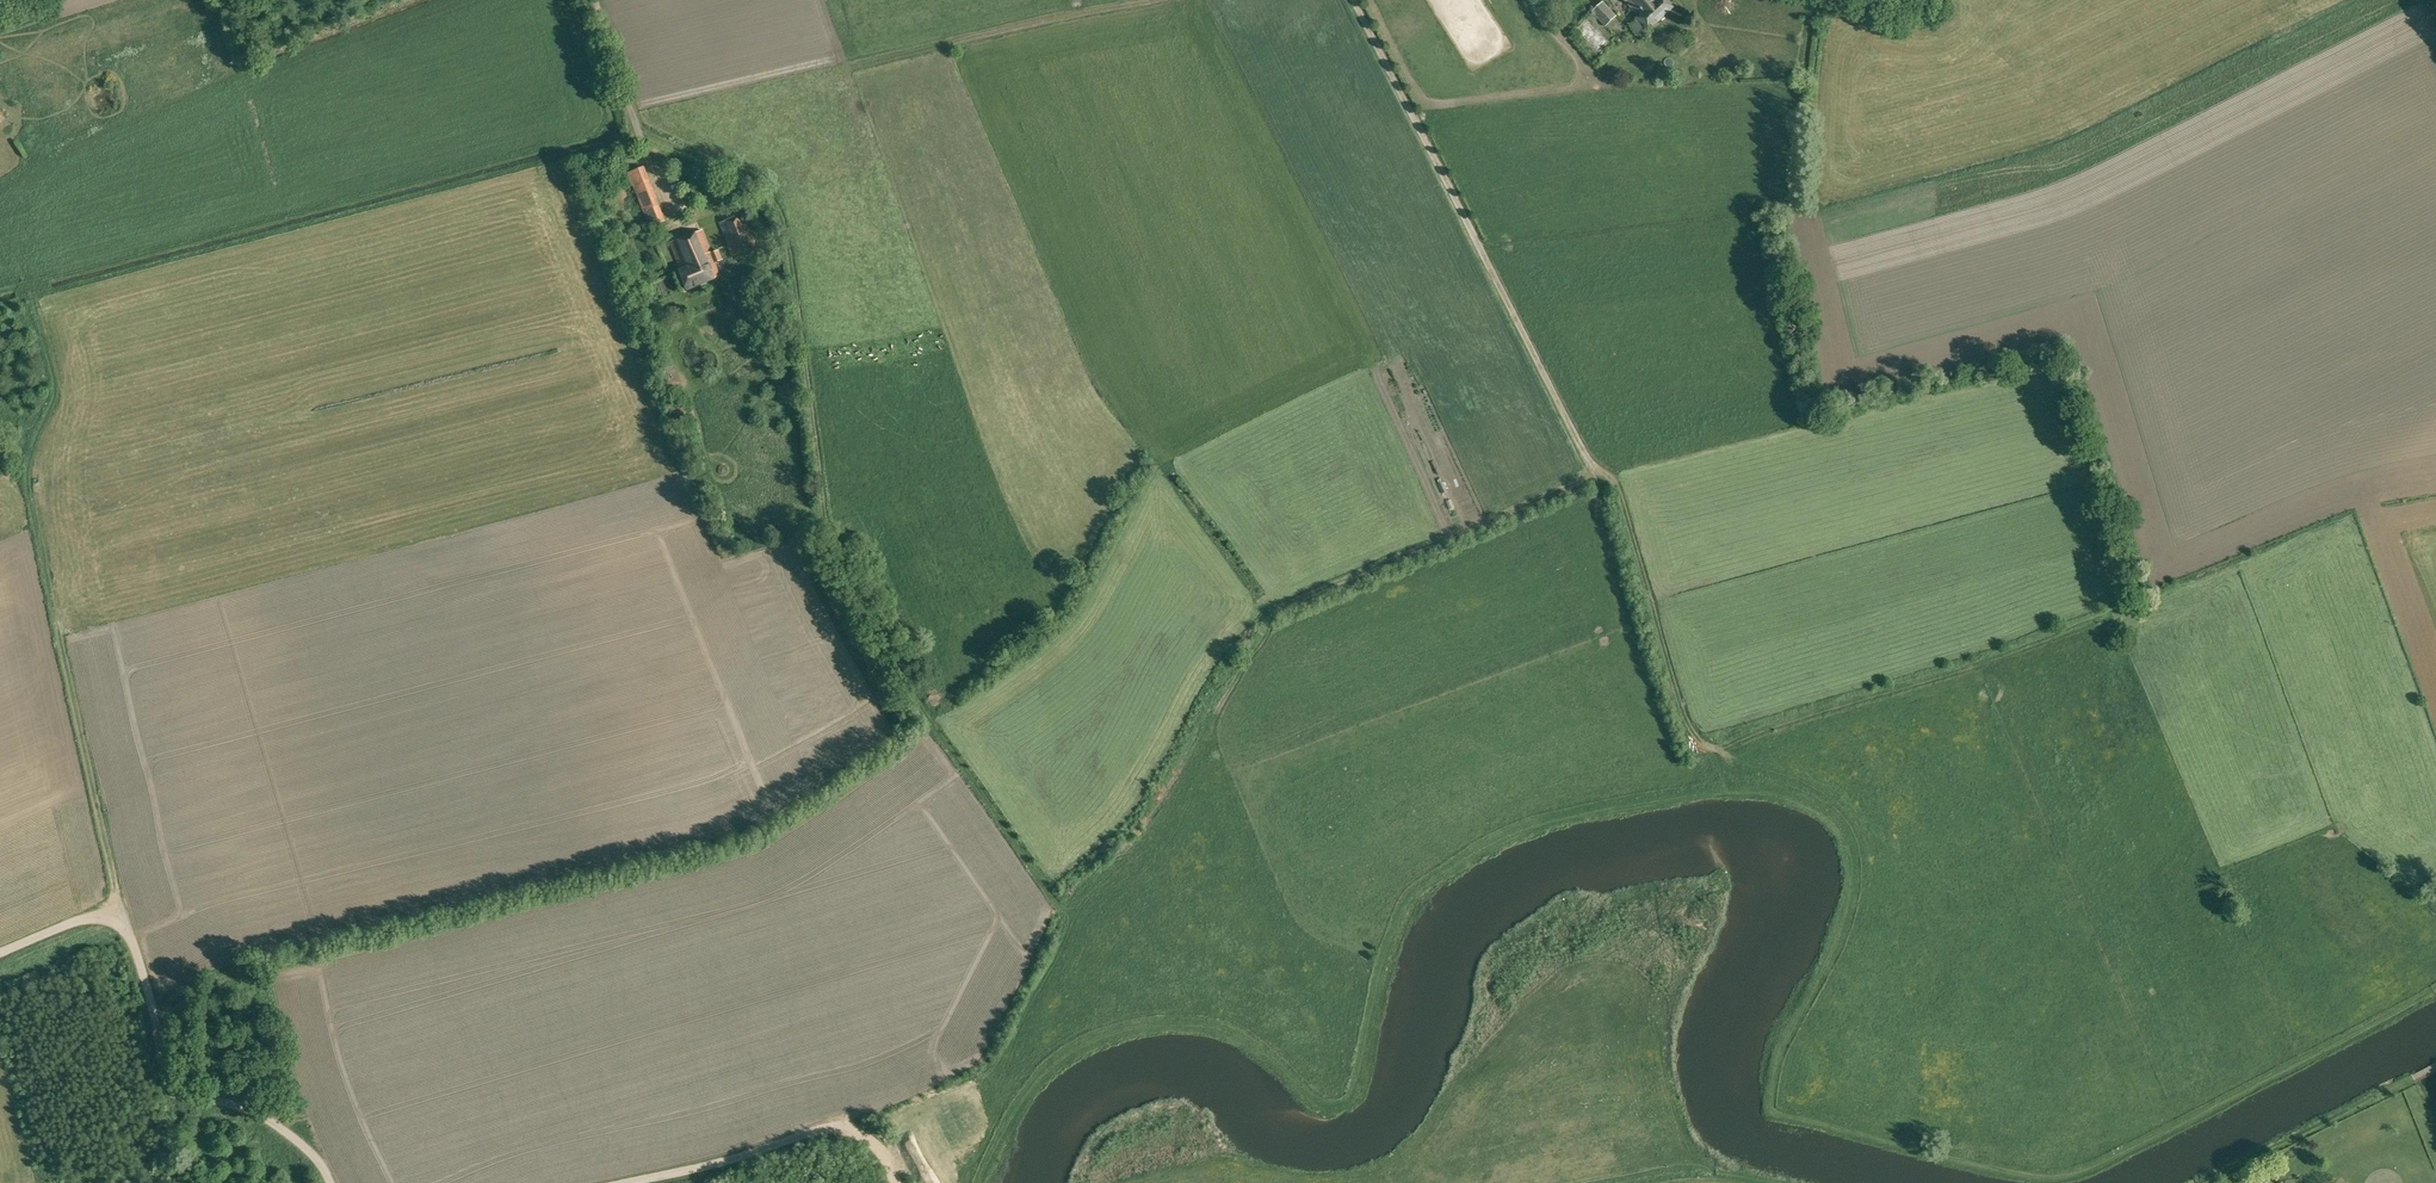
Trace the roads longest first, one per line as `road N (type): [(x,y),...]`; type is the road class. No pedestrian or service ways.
road 1 (track): [(0,951),(110,910),(131,941),(172,1092),(187,1113),(267,1123),(301,1144),(330,1182)]
road 2 (track): [(640,1182),(847,1127),(881,1151),(894,1182)]

